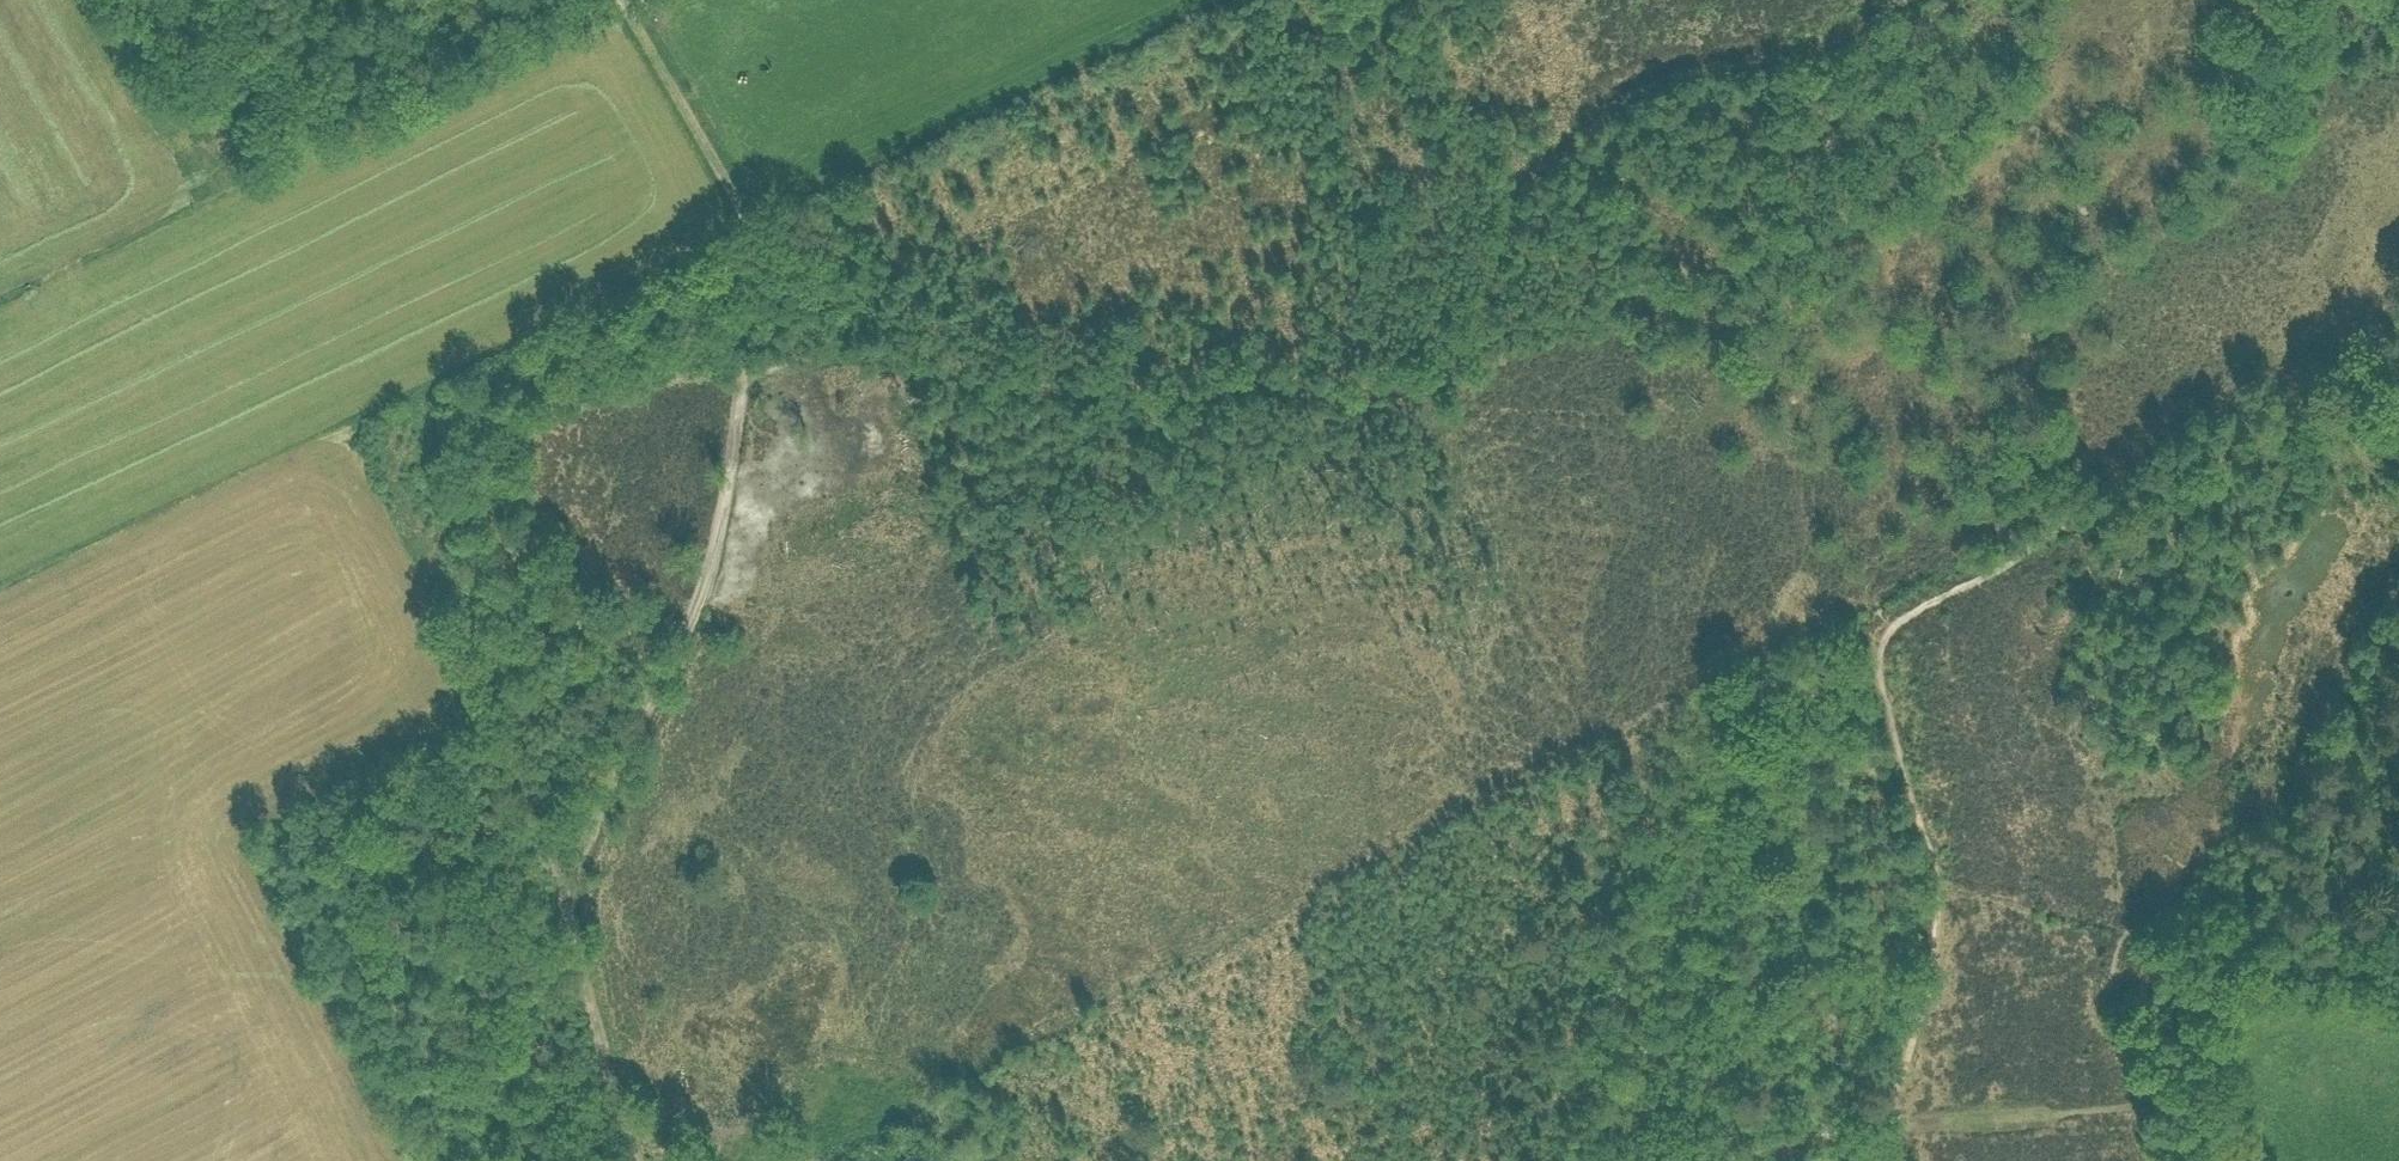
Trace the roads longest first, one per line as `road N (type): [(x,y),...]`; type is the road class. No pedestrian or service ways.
road 1 (track): [(1872,651),(1939,876),(1904,1121)]
road 2 (track): [(489,0),(366,56),(243,135),(190,192)]
road 3 (track): [(1904,1121),(1700,1160)]

